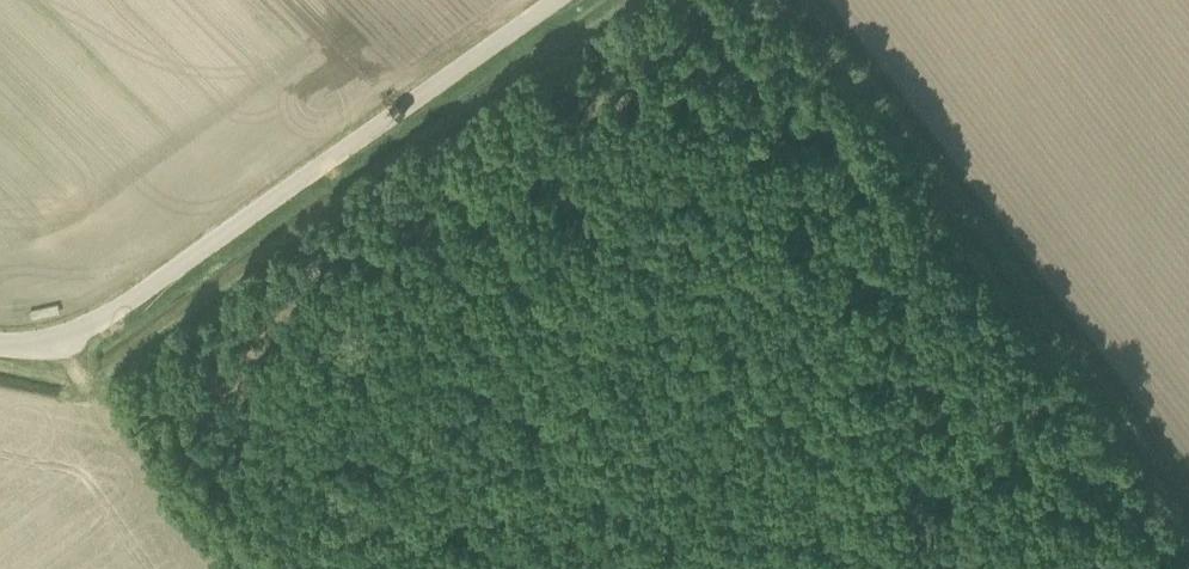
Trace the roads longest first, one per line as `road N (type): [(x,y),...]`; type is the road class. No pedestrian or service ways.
road 1 (track): [(560,0),(88,329),(59,346),(0,348)]
road 2 (track): [(1188,524),(787,0)]

